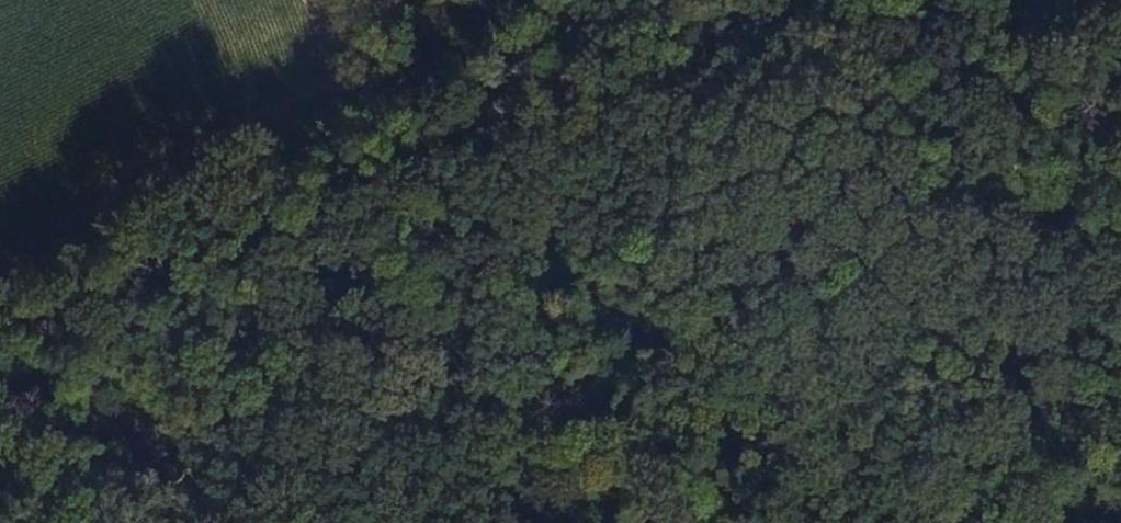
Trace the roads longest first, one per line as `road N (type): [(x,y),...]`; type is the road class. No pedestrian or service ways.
road 1 (track): [(829,522),(763,414),(604,245),(490,146),(452,0)]

